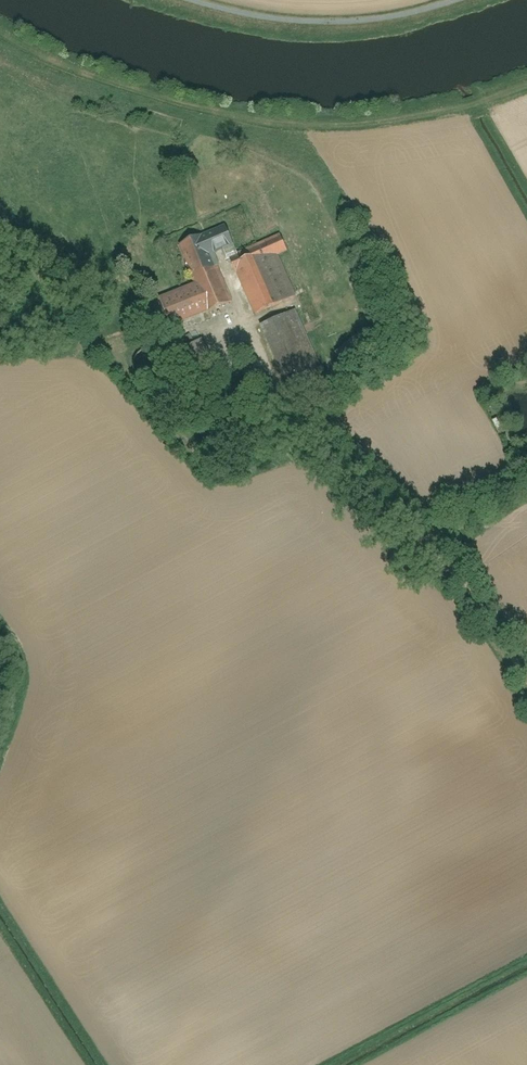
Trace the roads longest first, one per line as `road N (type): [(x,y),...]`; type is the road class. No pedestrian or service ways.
road 1 (track): [(526,955),(321,1064)]
road 2 (track): [(110,1064),(0,893)]
road 3 (residential): [(436,532),(526,676)]

